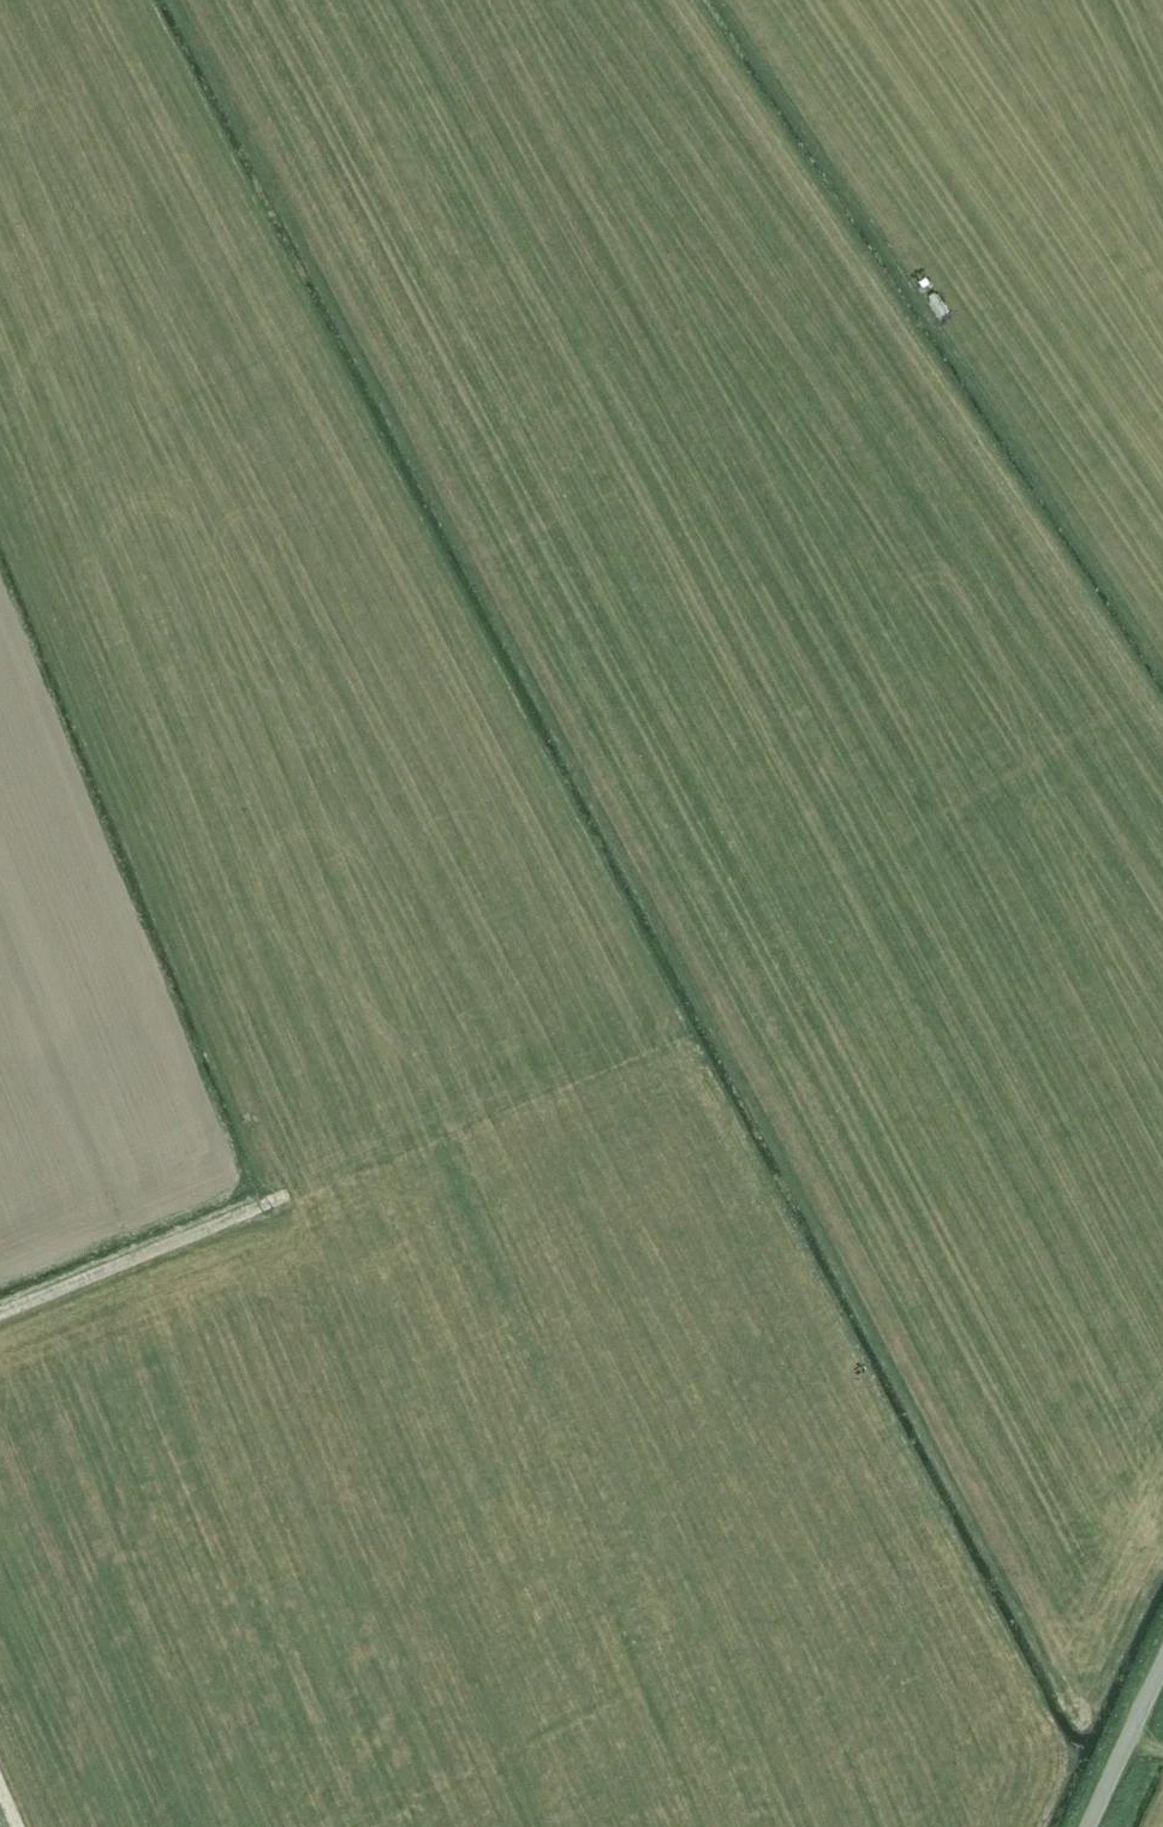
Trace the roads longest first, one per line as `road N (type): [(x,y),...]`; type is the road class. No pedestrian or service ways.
road 1 (unclassified): [(0,1312),(250,1210)]
road 2 (unclassified): [(1088,1826),(1162,1667)]

